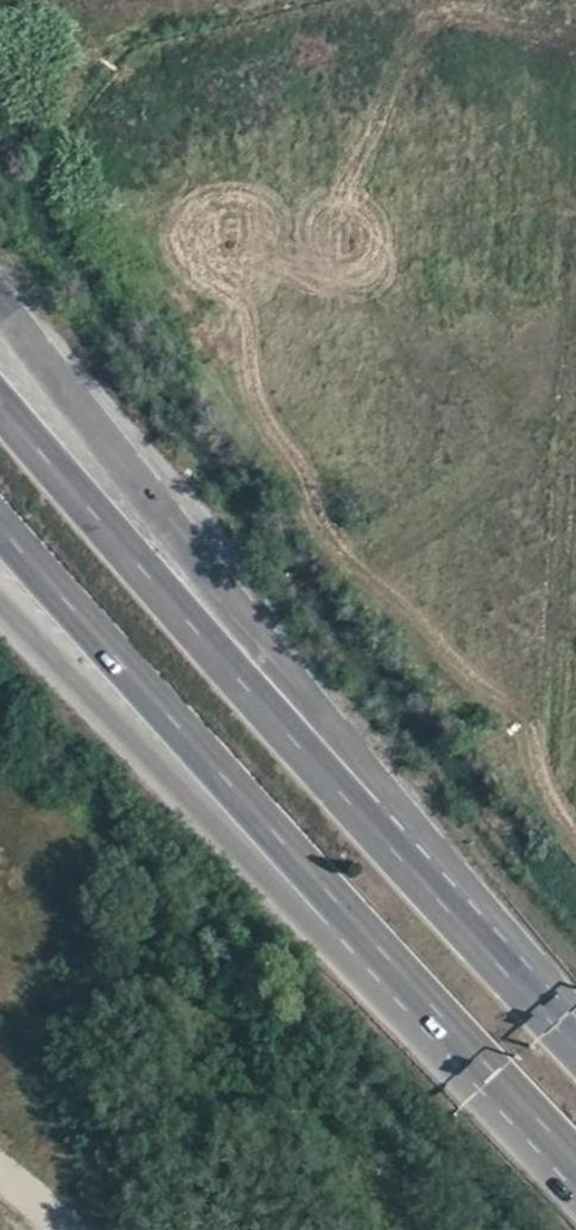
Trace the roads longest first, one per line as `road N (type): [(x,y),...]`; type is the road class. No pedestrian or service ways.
road 1 (secondary): [(547,1012),(0,305)]
road 2 (trunk): [(547,1012),(0,400)]
road 3 (trunk): [(0,518),(489,1063)]
road 4 (secondary): [(0,598),(244,849),(489,1063)]
road 5 (trunk): [(489,1063),(575,1156)]

